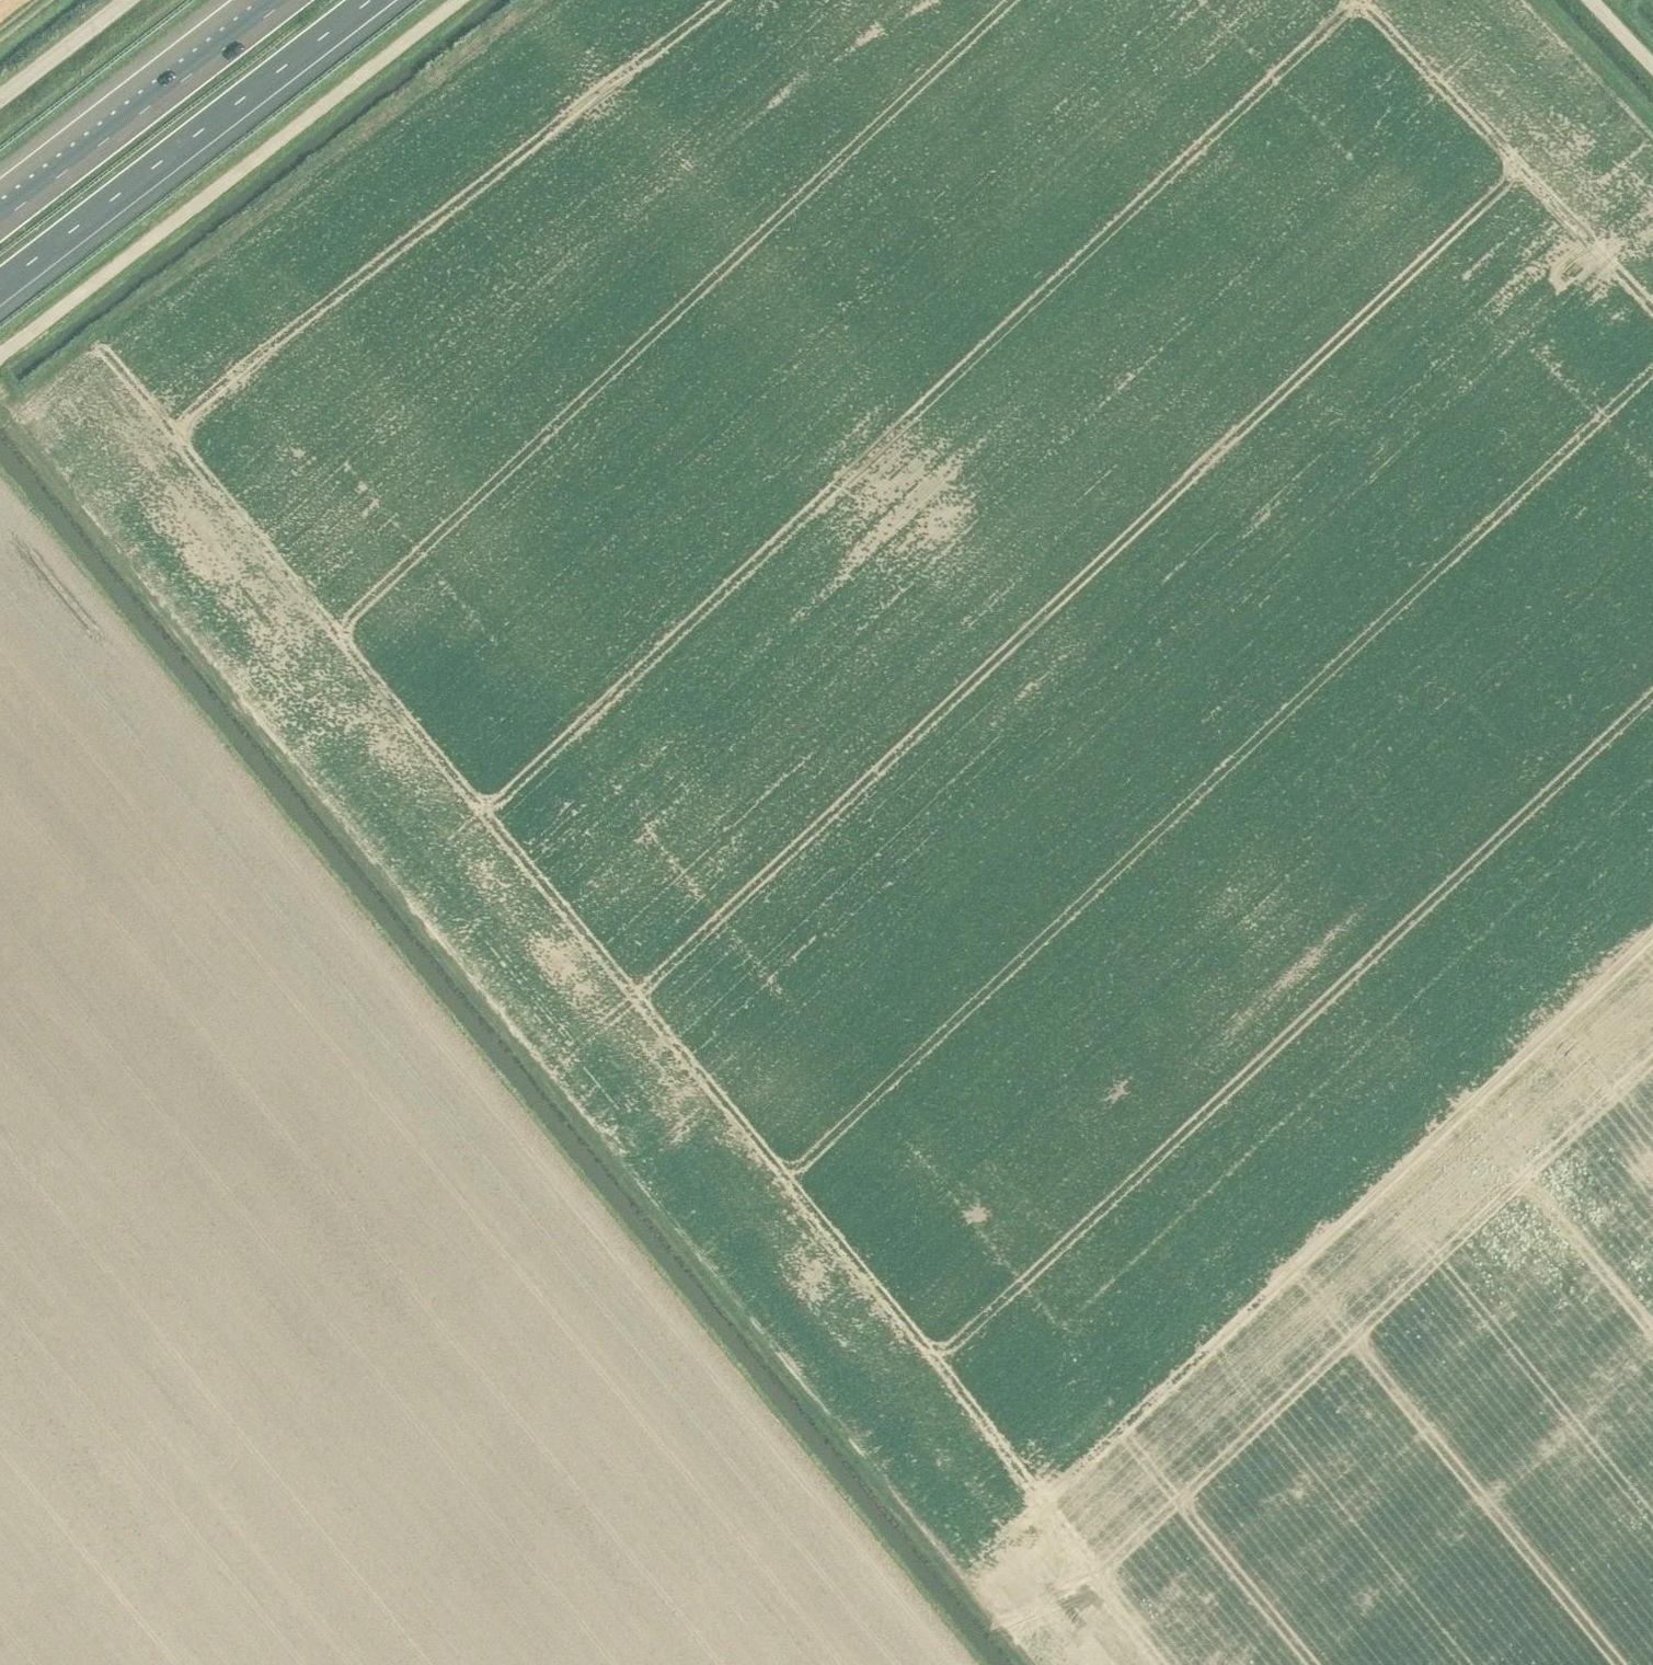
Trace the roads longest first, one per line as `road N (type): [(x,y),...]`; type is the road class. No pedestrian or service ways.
road 1 (unclassified): [(0,353),(456,0)]
road 2 (motorway): [(0,285),(370,0)]
road 3 (motorway): [(288,0),(0,223)]
road 4 (unclassified): [(0,105),(136,0)]

